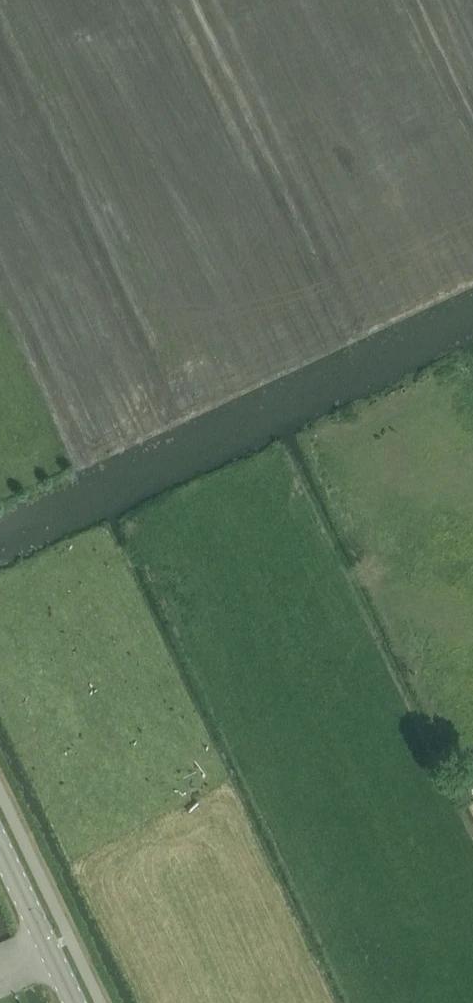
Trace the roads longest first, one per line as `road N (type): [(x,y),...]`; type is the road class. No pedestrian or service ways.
road 1 (tertiary): [(75,1002),(0,846)]

